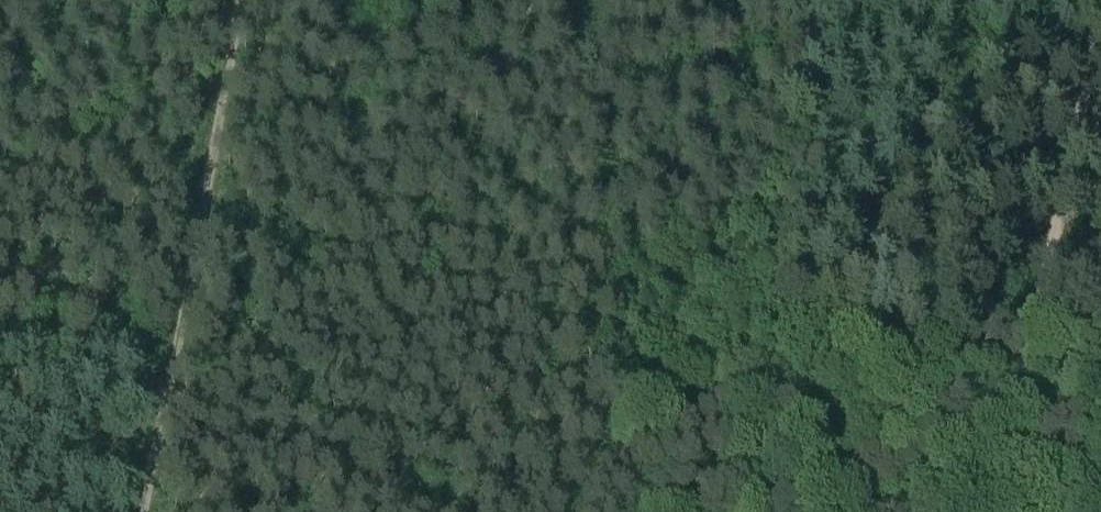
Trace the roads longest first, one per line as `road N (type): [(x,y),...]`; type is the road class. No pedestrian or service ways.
road 1 (track): [(1096,0),(1000,511)]
road 2 (track): [(147,511),(240,0)]

